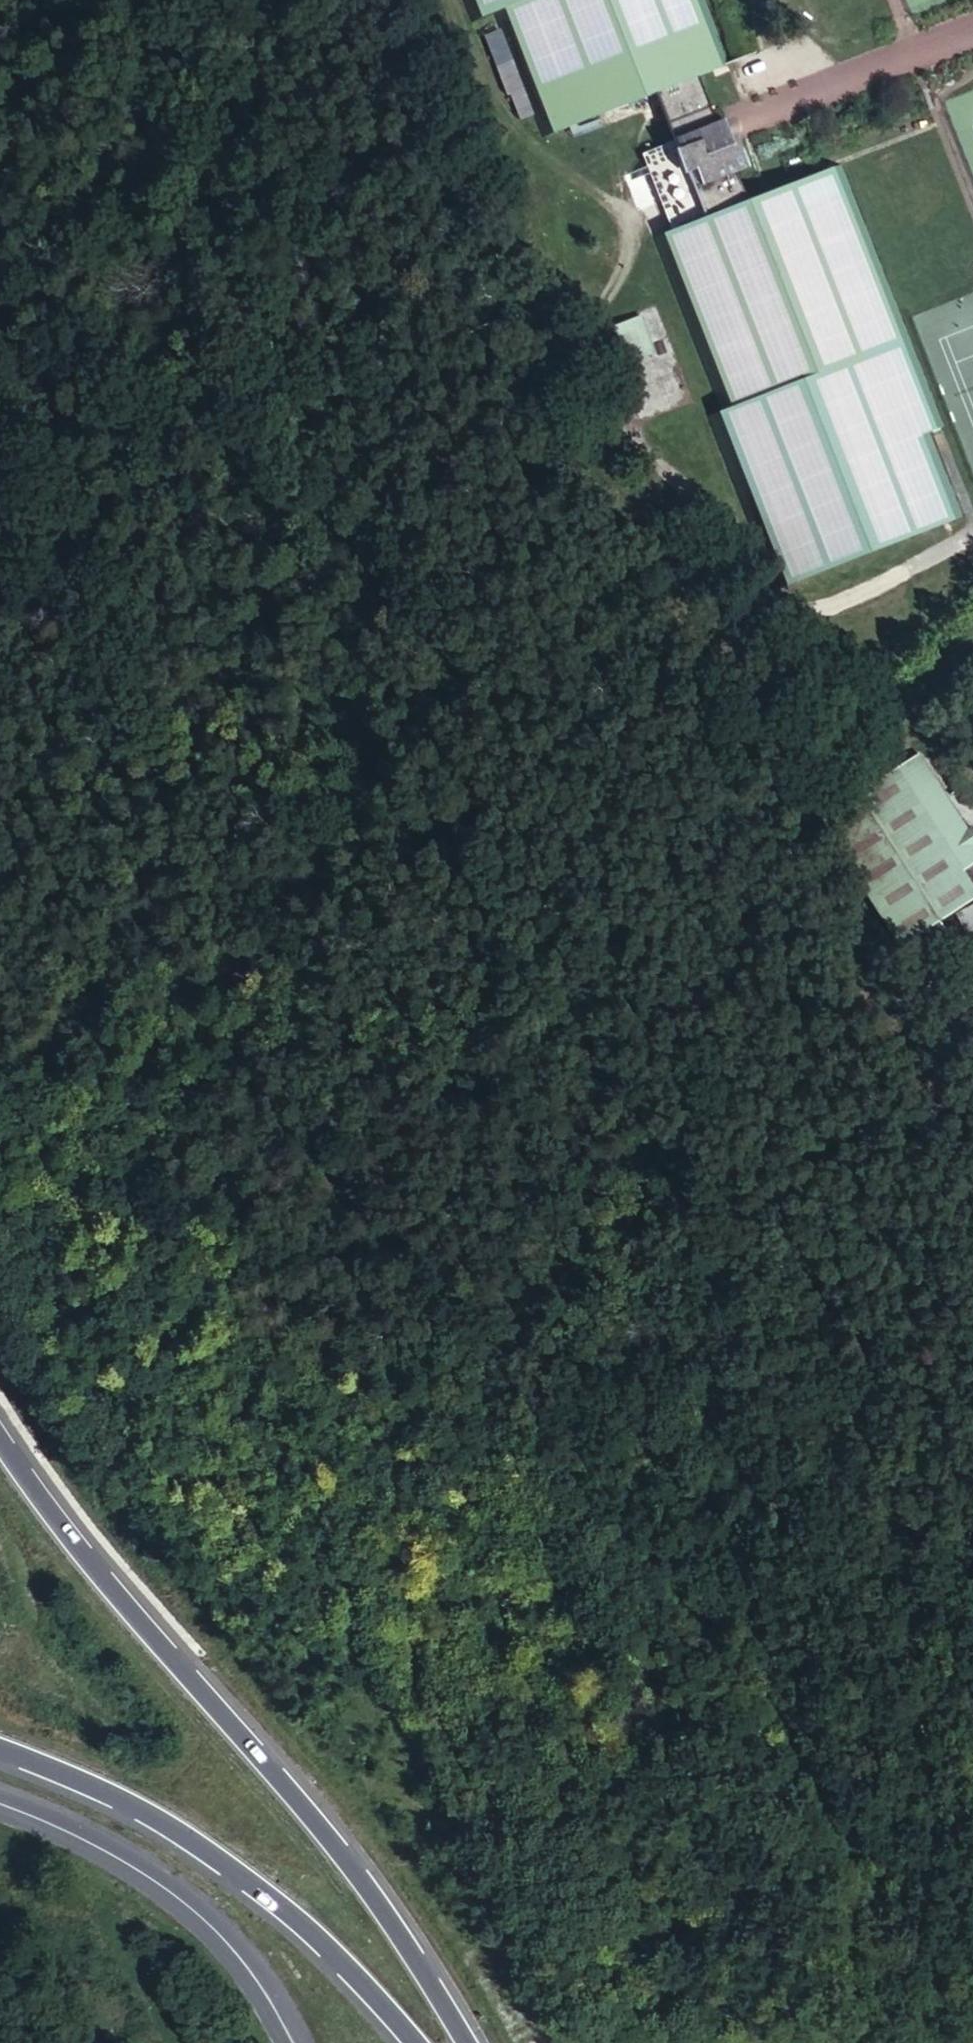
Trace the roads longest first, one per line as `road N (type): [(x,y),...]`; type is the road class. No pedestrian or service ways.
road 1 (trunk): [(464,2042),(363,1881),(71,1546),(0,1442)]
road 2 (trunk): [(0,1752),(149,1817),(235,1871),(347,1968),(407,2042)]
road 3 (secondary): [(0,1803),(134,1868),(201,1916),(291,2042)]

